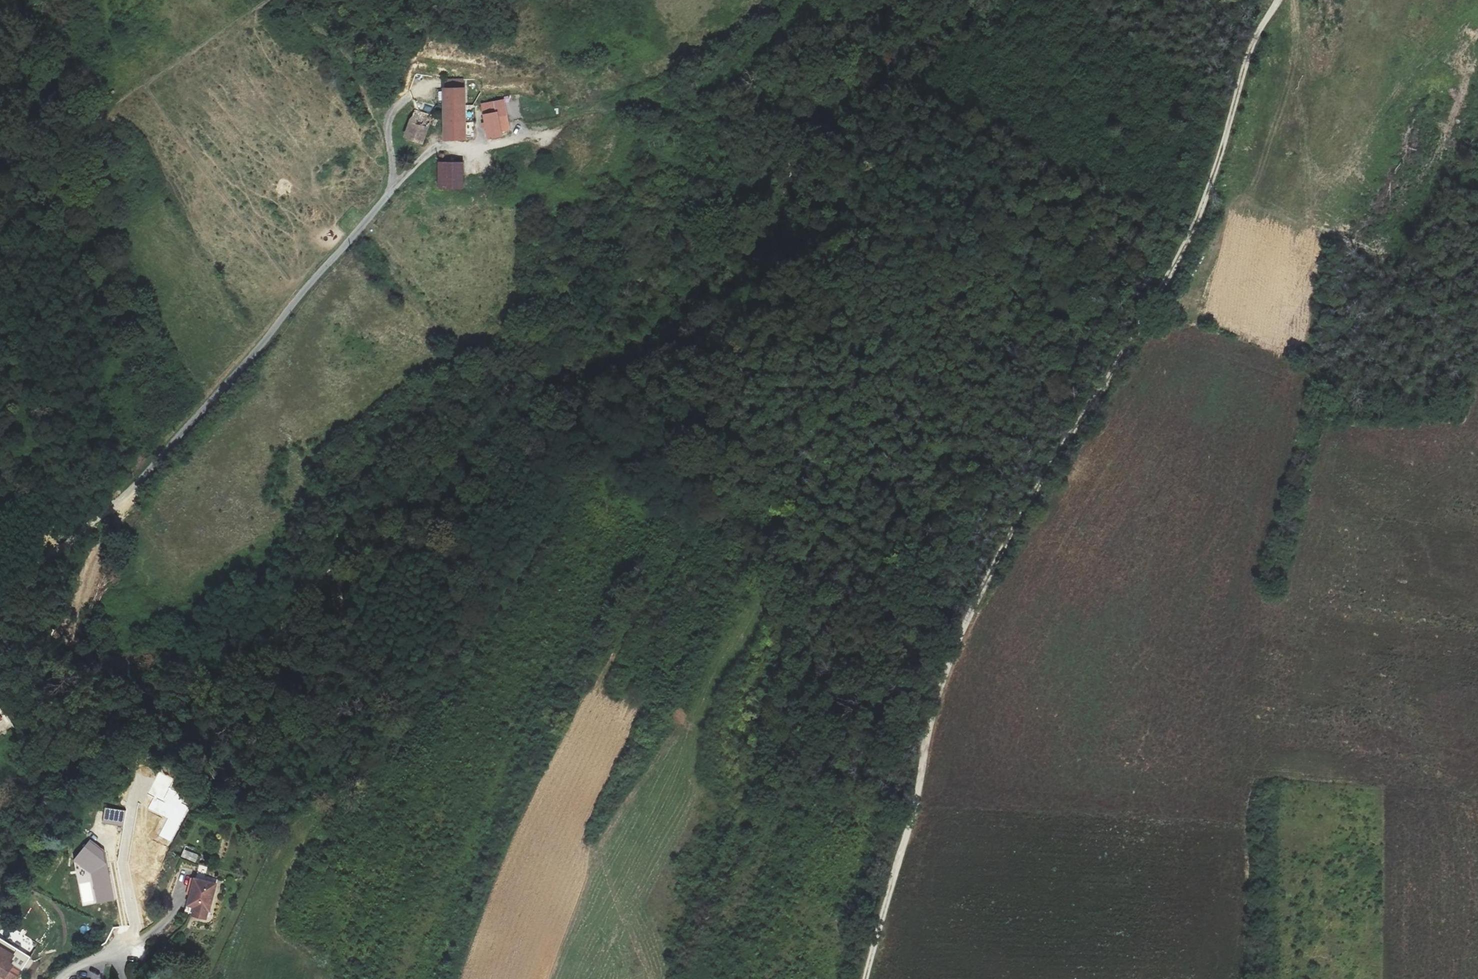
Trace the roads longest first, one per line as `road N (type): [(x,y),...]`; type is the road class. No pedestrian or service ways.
road 1 (track): [(1277,0),(1249,52),(1185,245),(1013,530),(962,630),(866,978)]
road 2 (residential): [(491,145),(430,151),(136,487),(0,596)]

